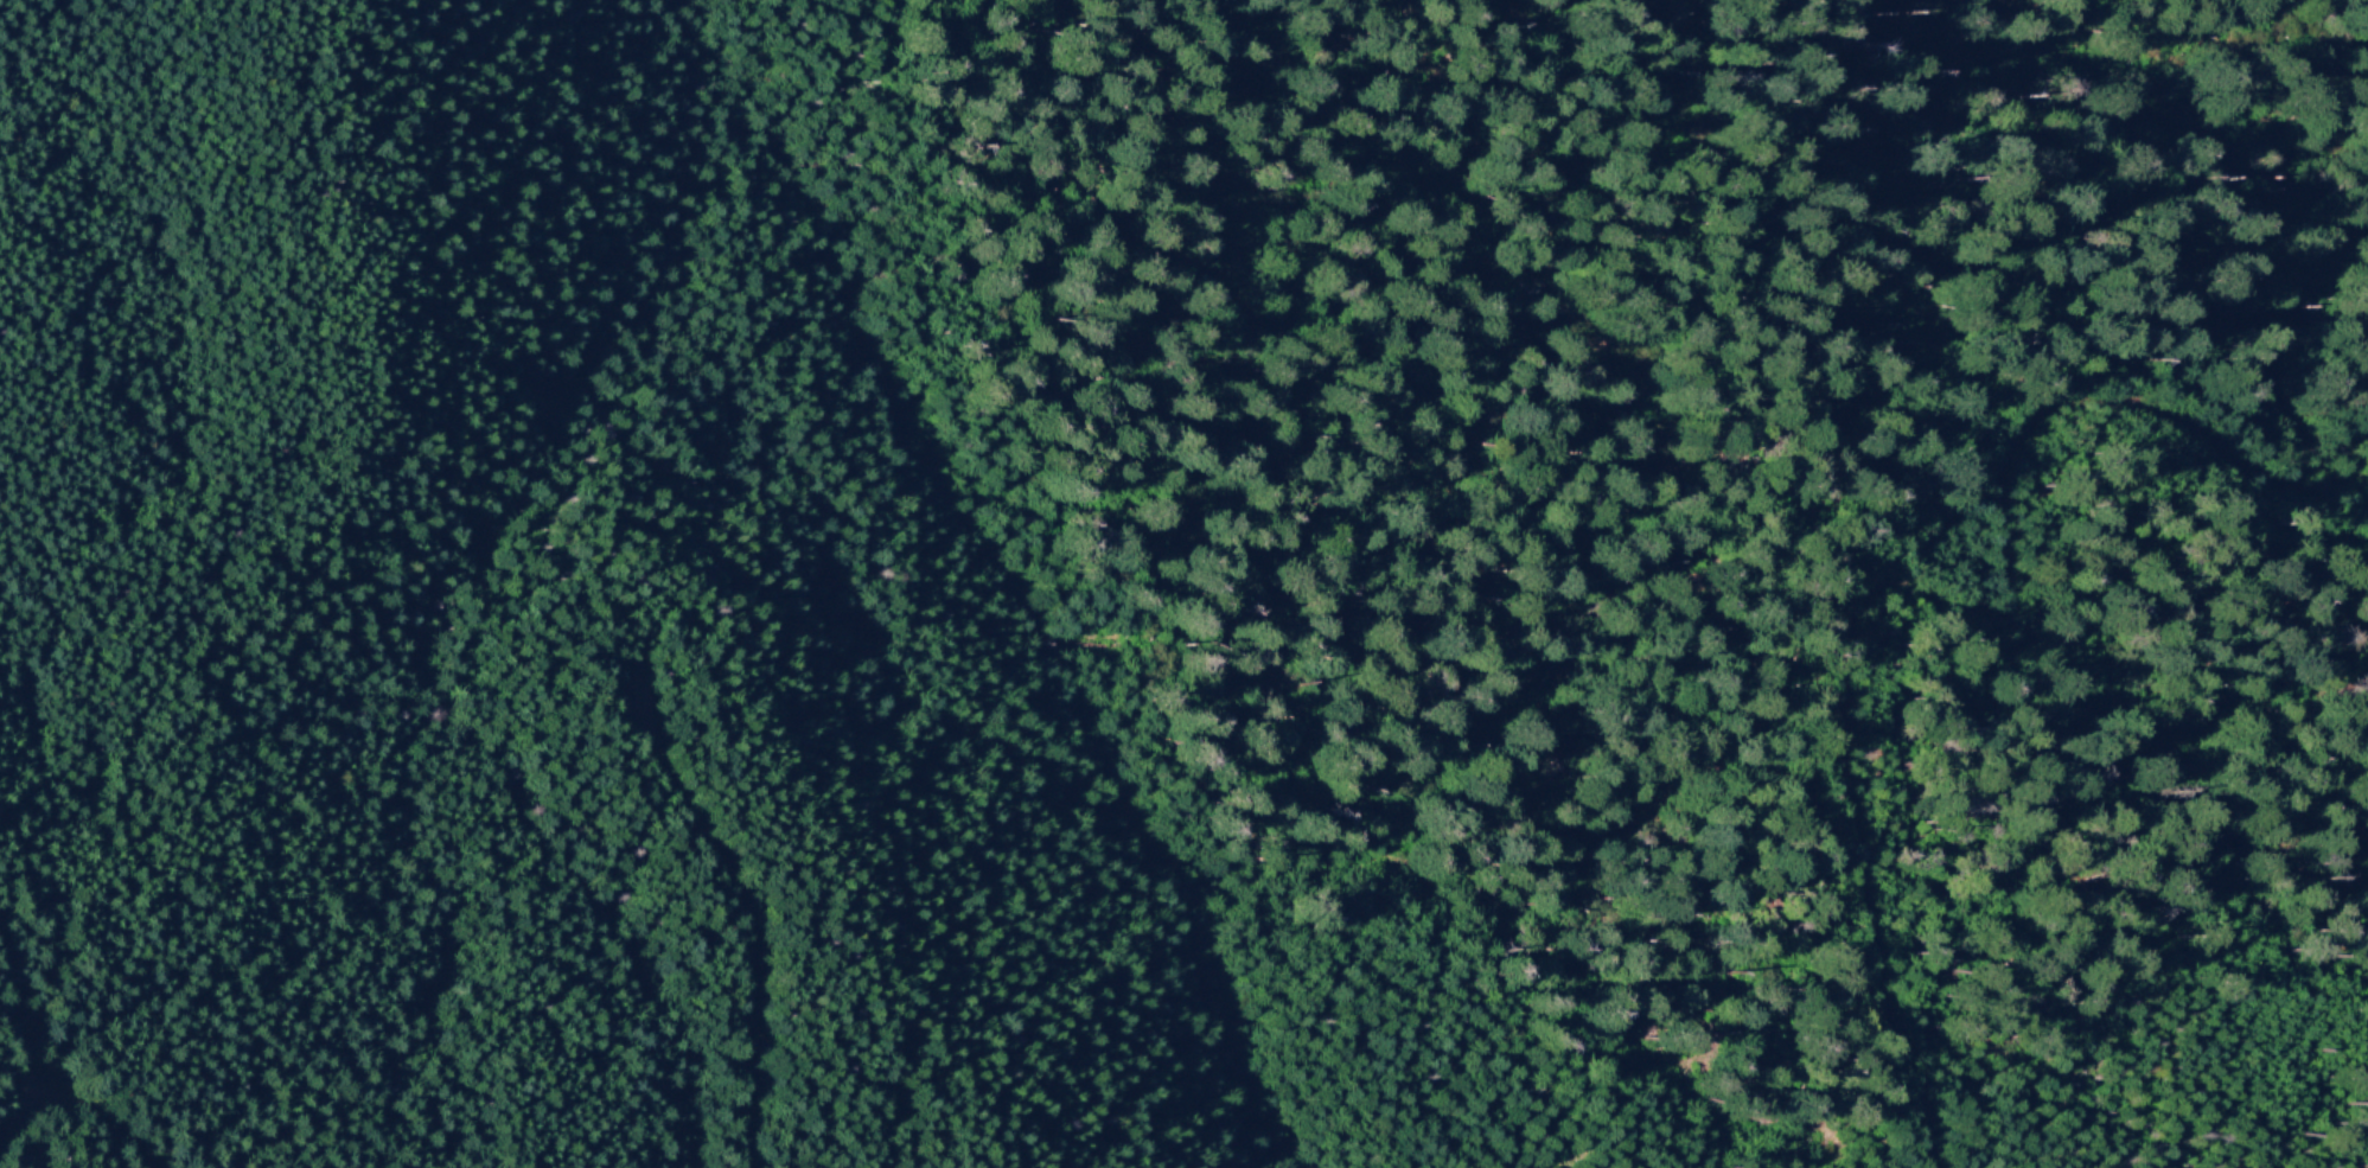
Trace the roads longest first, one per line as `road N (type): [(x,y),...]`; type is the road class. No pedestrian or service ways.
road 1 (track): [(1902,1167),(1919,1137),(1919,1026),(1870,923),(1843,784),(1870,679),(2009,589),(2056,472),(2216,521),(2367,467)]

